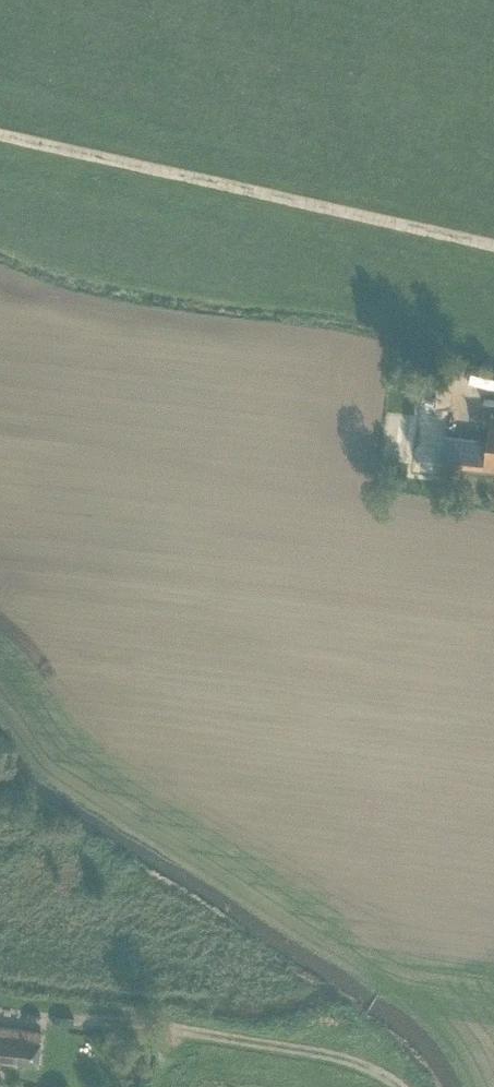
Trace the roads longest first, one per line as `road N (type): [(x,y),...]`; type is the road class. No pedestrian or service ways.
road 1 (track): [(401,1086),(331,1053),(84,1018)]

